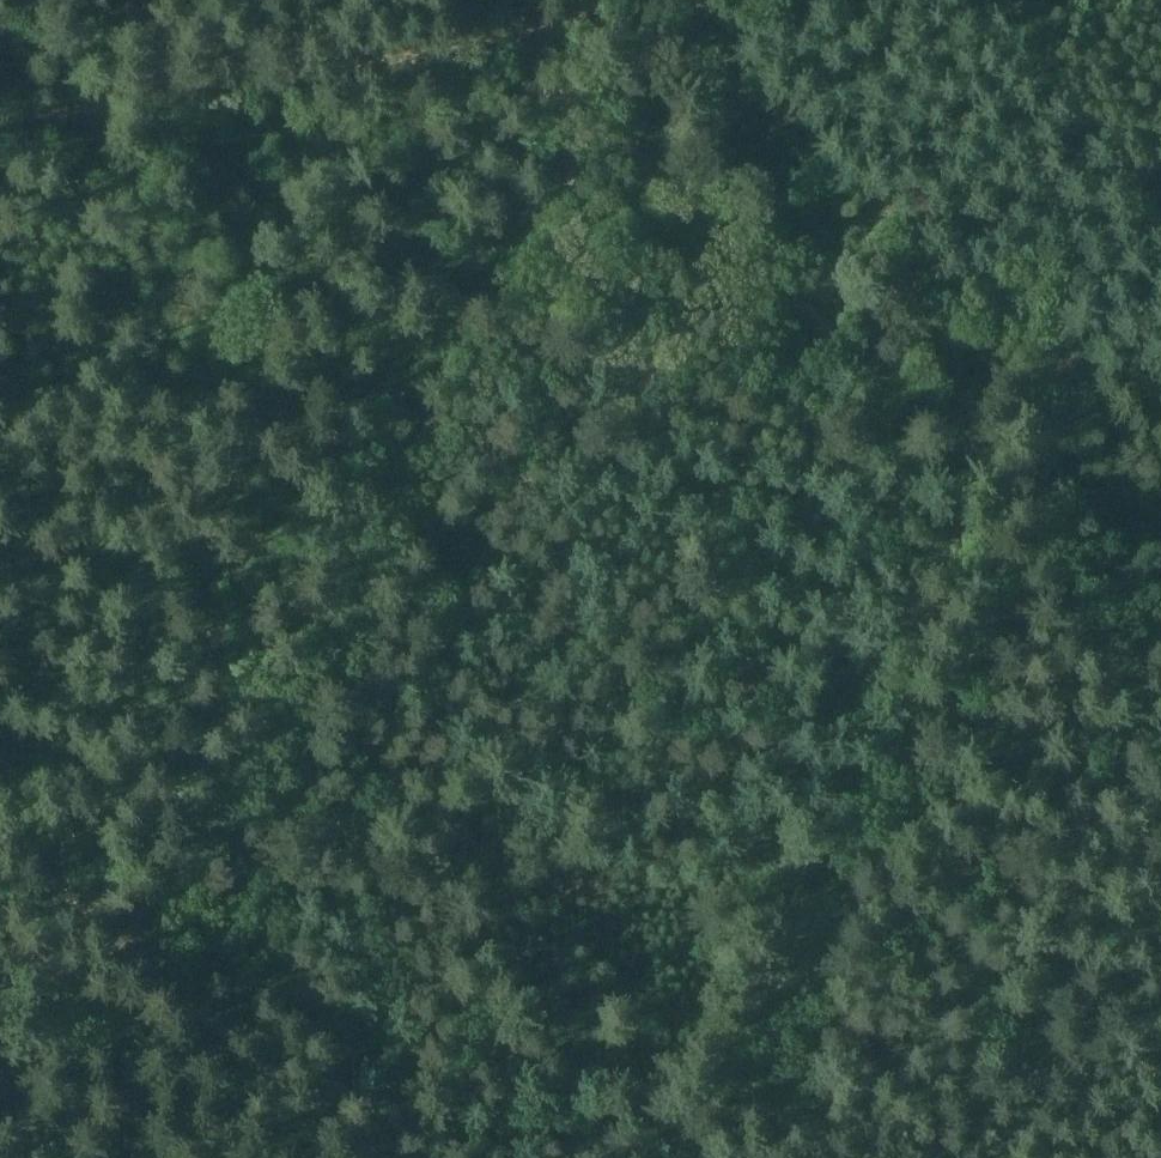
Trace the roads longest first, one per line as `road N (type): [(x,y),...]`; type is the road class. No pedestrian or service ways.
road 1 (track): [(1160,618),(1054,537),(541,97)]
road 2 (track): [(0,142),(499,60)]
road 3 (track): [(374,1157),(0,837)]

